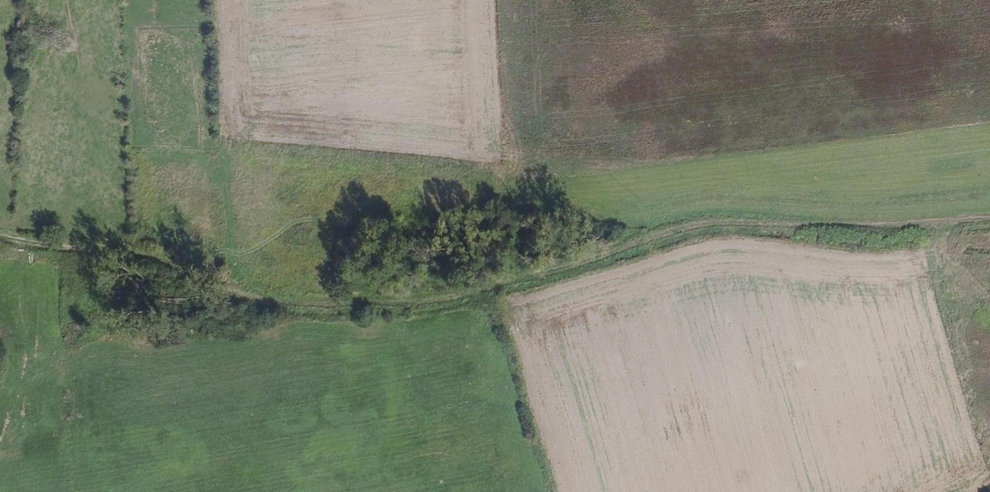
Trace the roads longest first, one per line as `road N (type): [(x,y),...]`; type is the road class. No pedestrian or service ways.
road 1 (track): [(989,221),(867,232),(690,222),(461,294),(302,307),(263,304),(121,253),(0,236)]

